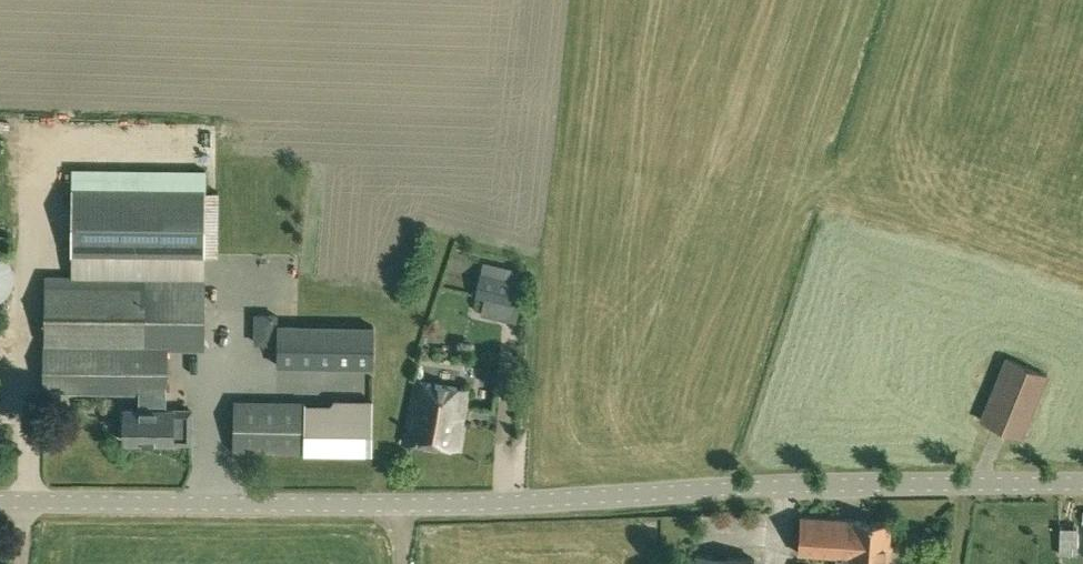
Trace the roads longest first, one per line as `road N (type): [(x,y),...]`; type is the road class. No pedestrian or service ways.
road 1 (unclassified): [(1082,484),(794,487),(483,504),(0,502)]

